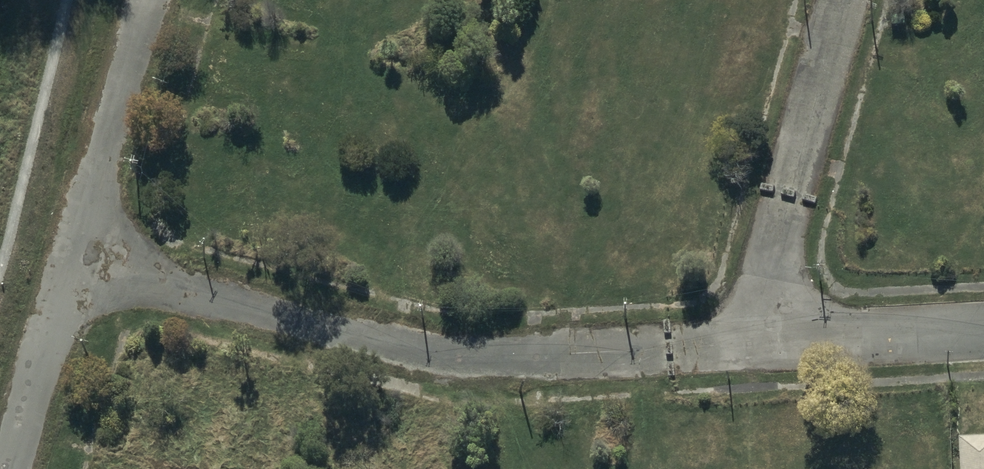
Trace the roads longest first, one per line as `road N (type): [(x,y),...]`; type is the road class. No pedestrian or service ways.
road 1 (track): [(78,251),(437,360),(741,345),(843,0)]
road 2 (track): [(145,0),(12,468)]
road 3 (residential): [(741,345),(983,330)]

